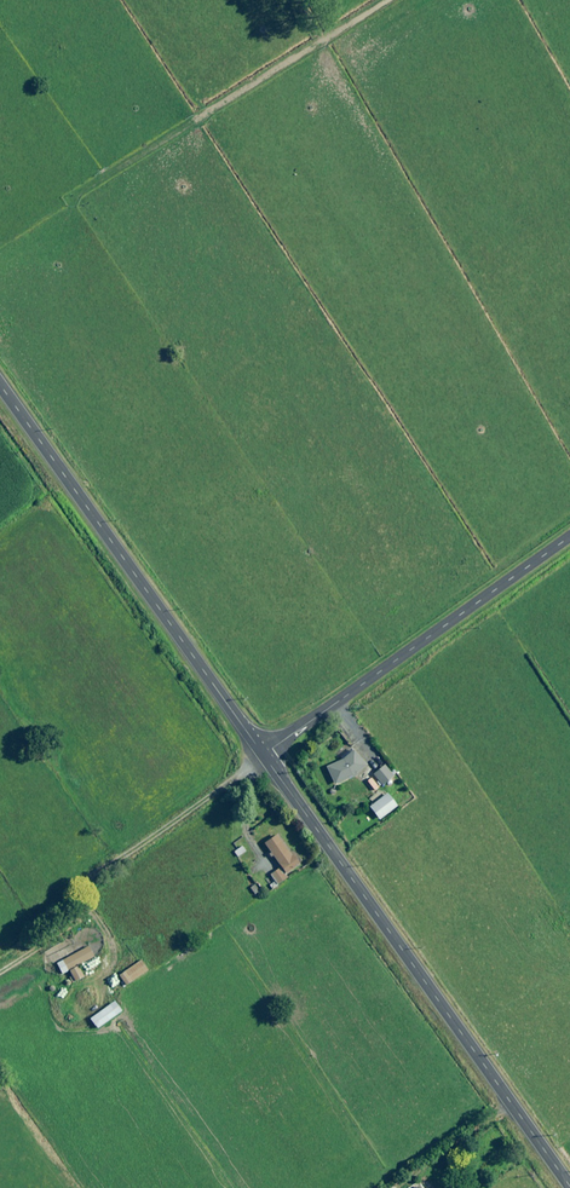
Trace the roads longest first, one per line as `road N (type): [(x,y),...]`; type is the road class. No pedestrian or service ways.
road 1 (unclassified): [(569,1185),(264,755)]
road 2 (unclassified): [(264,755),(0,382)]
road 3 (unclassified): [(264,755),(569,538)]

